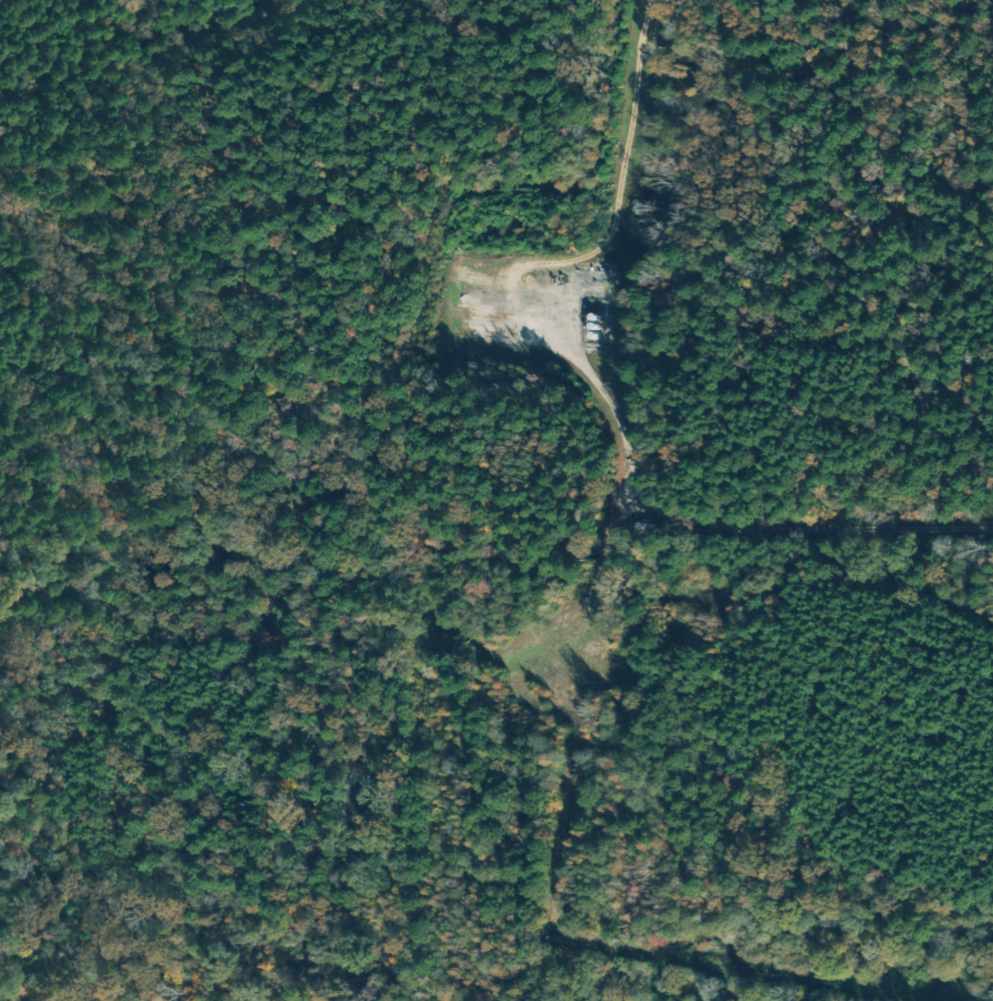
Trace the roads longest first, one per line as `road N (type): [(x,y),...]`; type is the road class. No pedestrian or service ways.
road 1 (residential): [(992,622),(710,524),(620,418),(569,180),(524,84),(527,0)]

